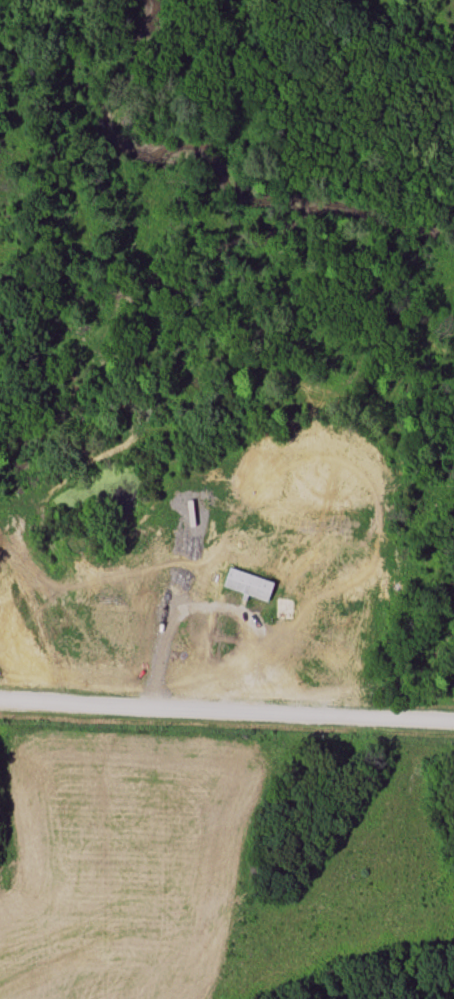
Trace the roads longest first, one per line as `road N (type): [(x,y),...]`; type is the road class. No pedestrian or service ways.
road 1 (residential): [(0,698),(453,722)]

